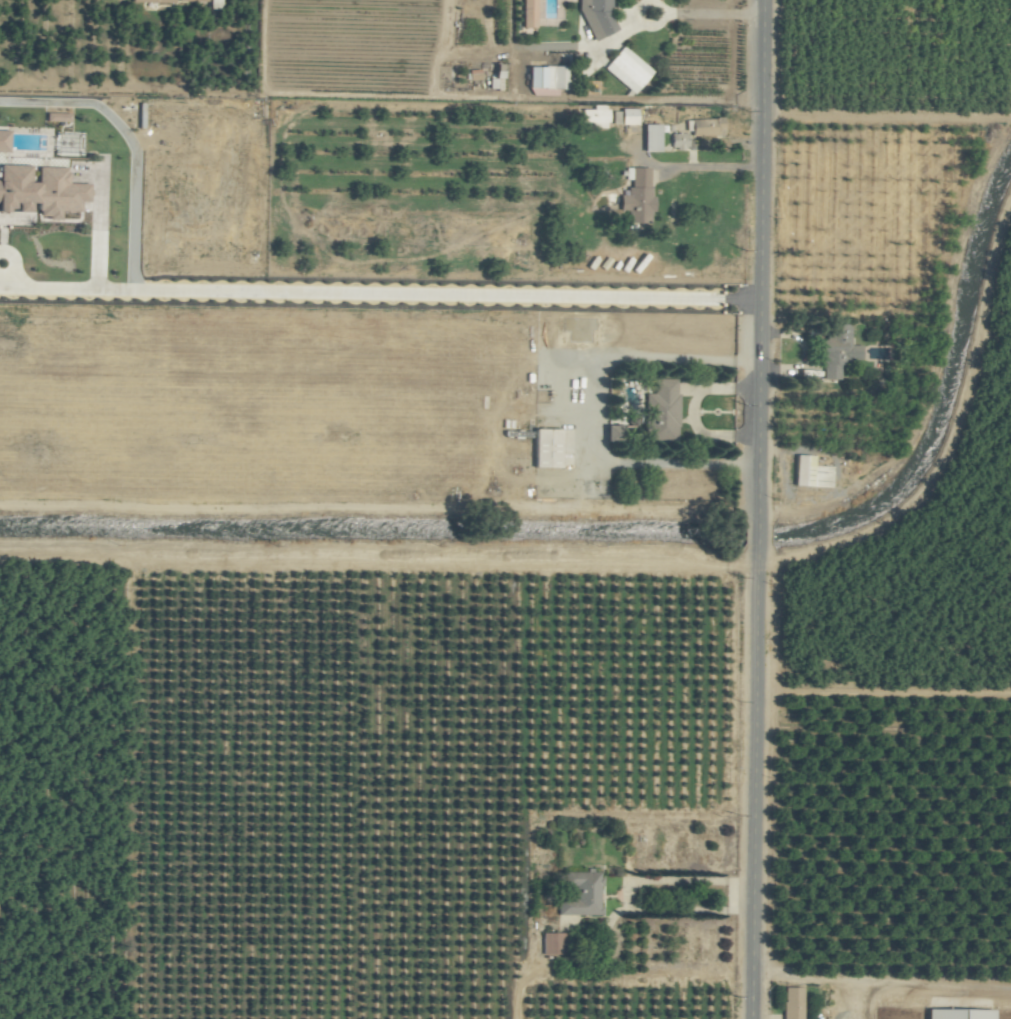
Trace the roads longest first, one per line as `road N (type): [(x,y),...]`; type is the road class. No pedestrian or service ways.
road 1 (tertiary): [(748,1018),(762,0)]

